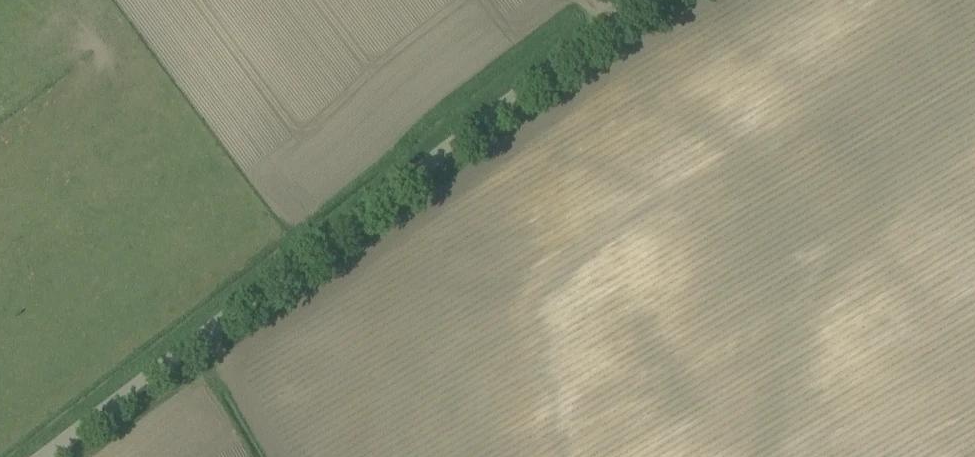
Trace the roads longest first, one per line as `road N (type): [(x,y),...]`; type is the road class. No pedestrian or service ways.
road 1 (unclassified): [(49,456),(648,0)]

